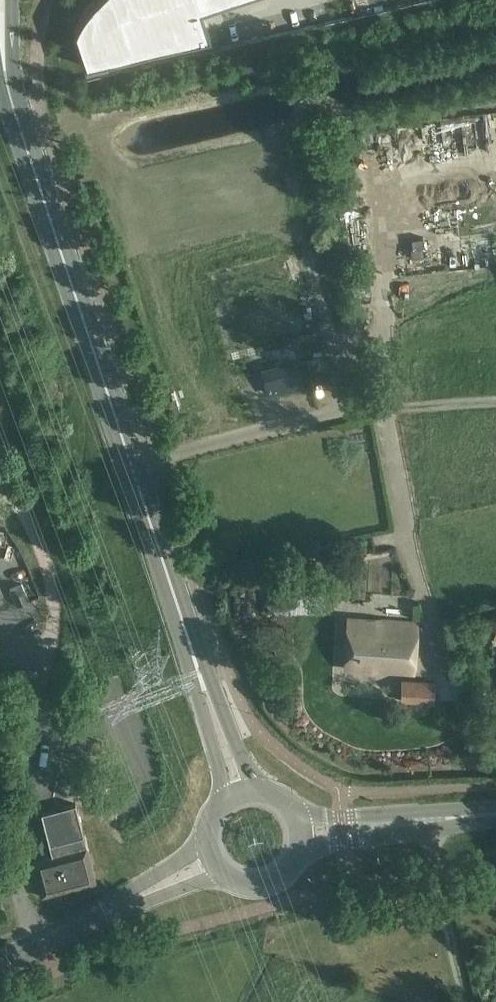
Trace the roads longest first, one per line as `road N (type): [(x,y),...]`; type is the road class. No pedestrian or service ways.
road 1 (secondary): [(192,648),(22,134),(0,31)]
road 2 (unclassified): [(38,946),(14,870),(49,654)]
road 3 (unclassified): [(49,654),(52,568),(0,471)]
road 4 (secondary): [(300,851),(462,819)]
road 5 (secondary): [(462,819),(407,813),(298,817)]
road 6 (secondary): [(192,648),(225,798)]
road 7 (secondary): [(255,788),(192,648)]
road 8 (residential): [(106,912),(221,873)]

